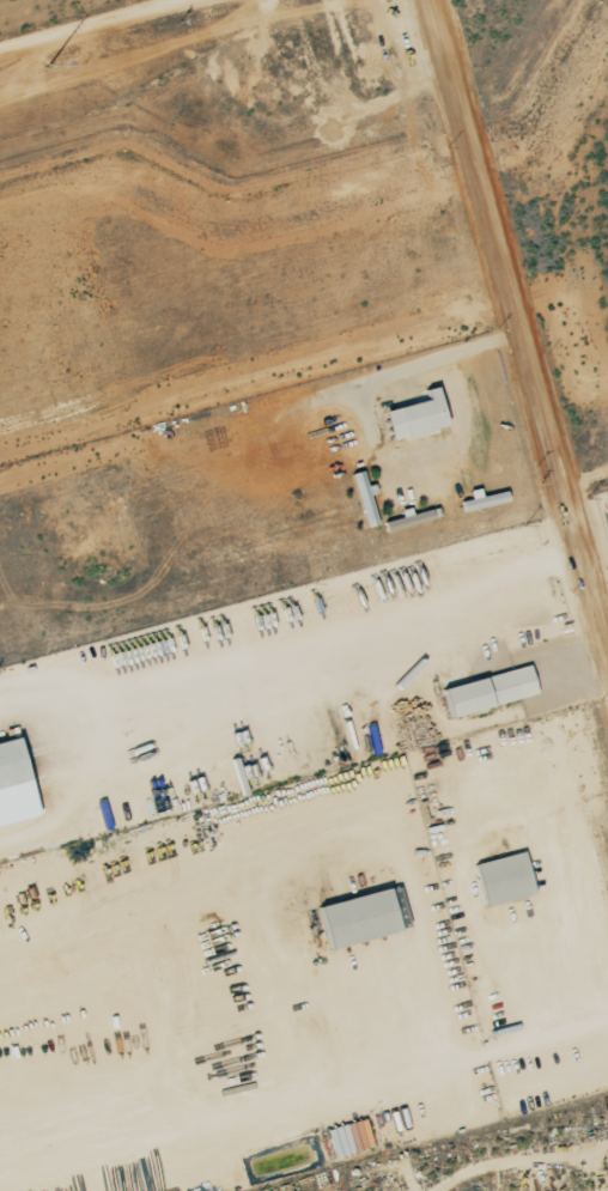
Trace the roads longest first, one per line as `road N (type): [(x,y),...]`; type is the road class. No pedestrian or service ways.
road 1 (tertiary): [(607,646),(432,0)]
road 2 (residential): [(0,50),(176,0)]

